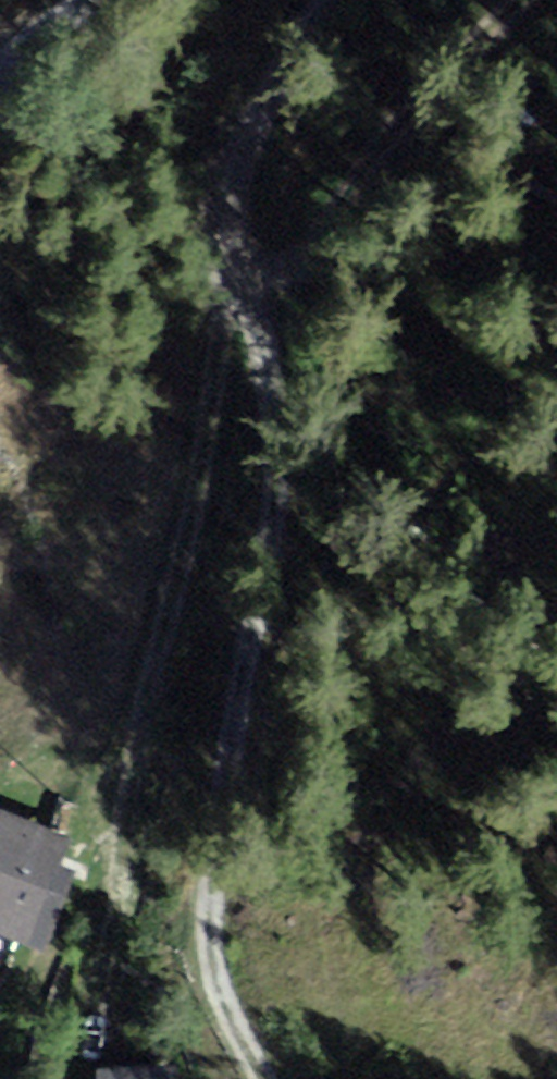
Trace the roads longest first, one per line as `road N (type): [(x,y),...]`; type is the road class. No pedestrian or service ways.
road 1 (track): [(262,1078),(224,1008),(205,935),(233,717),(275,497),(275,389),(237,220),(243,158),(284,60),(323,0)]
road 2 (track): [(246,278),(208,340),(122,655),(120,827)]
road 3 (track): [(246,278),(313,235),(532,0)]
road 4 (tertiary): [(0,86),(99,0)]

